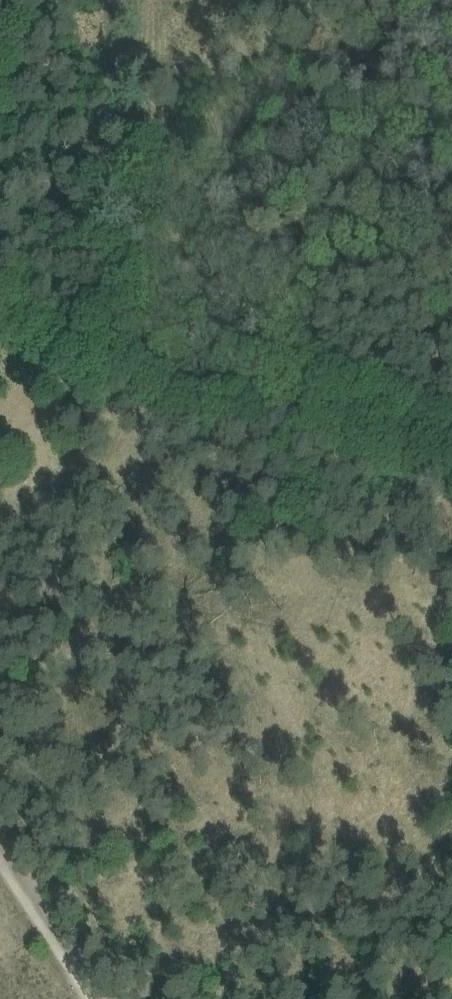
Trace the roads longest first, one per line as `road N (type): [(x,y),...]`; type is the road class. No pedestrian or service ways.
road 1 (track): [(92,998),(3,864)]

